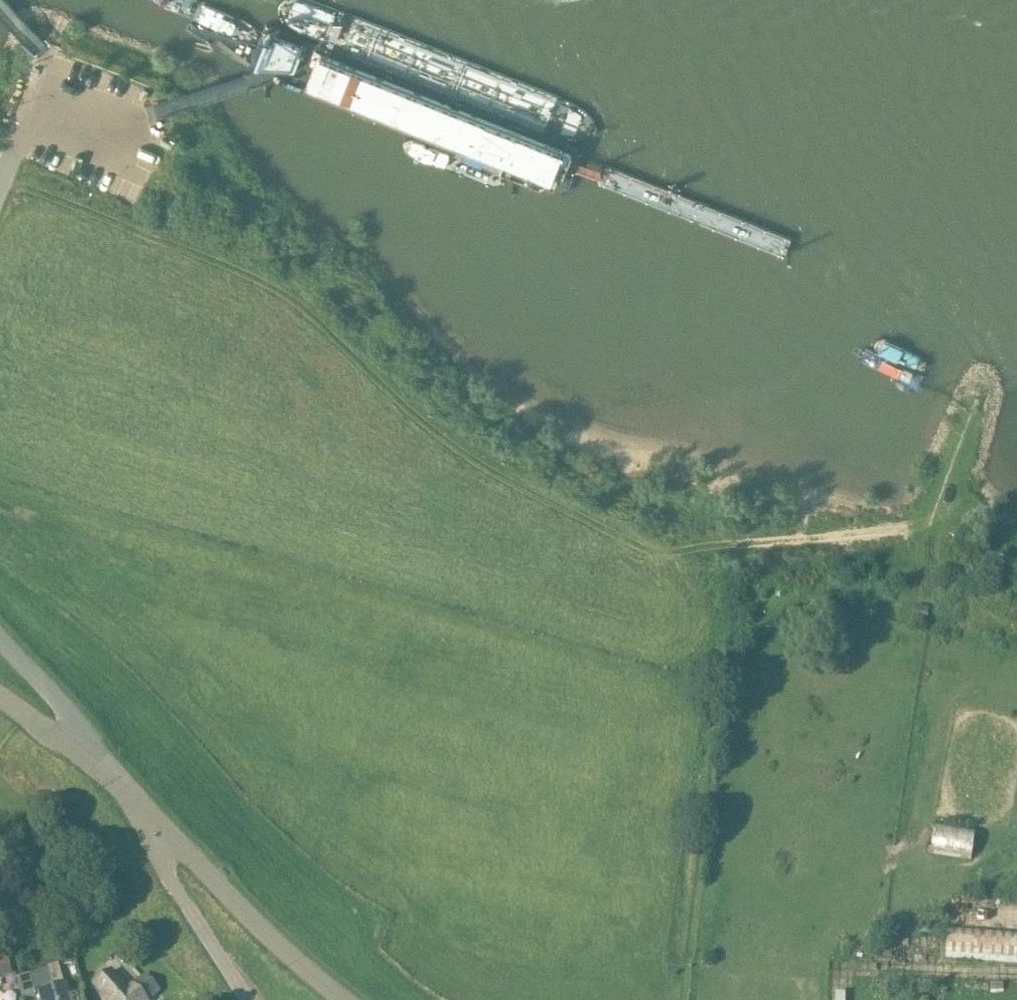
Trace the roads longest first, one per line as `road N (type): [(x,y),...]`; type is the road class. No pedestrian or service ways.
road 1 (unclassified): [(341,999),(121,790)]
road 2 (unclassified): [(247,999),(121,790)]
road 3 (unclassified): [(121,790),(0,641)]
road 4 (unclassified): [(121,790),(0,701)]

